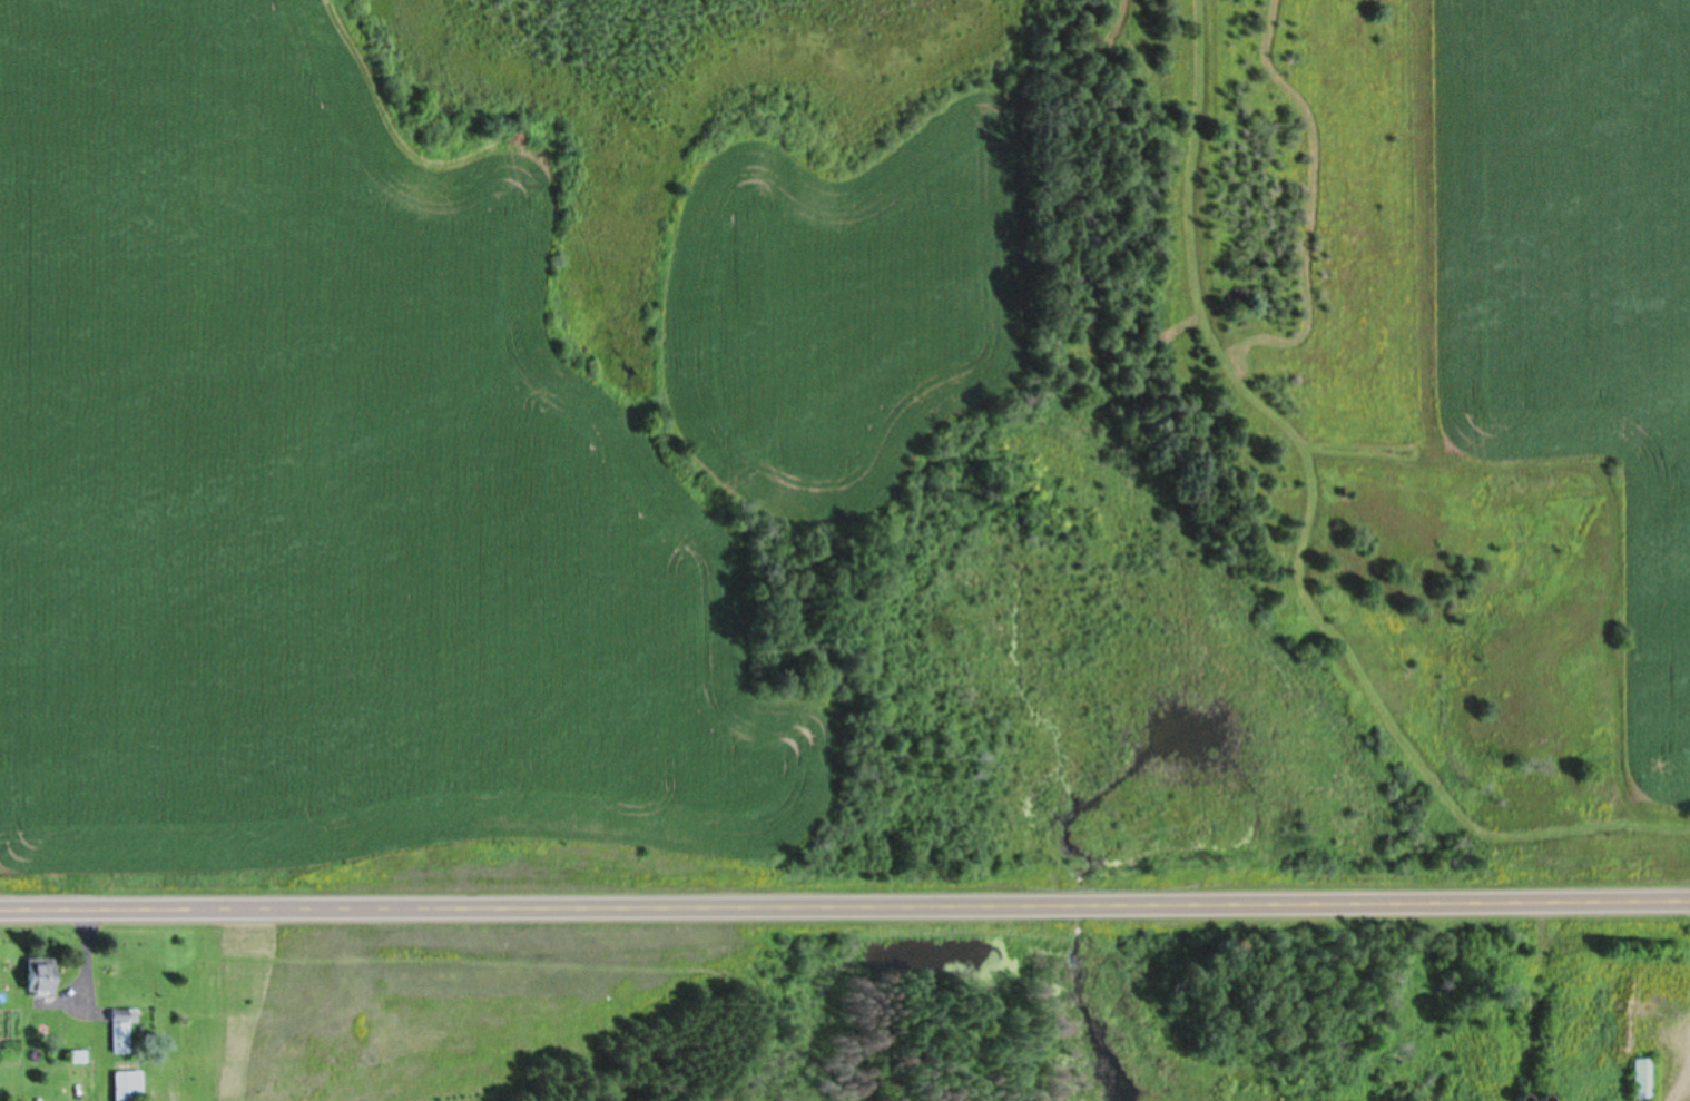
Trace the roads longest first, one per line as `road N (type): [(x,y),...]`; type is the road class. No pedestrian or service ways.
road 1 (secondary): [(1689,904),(0,911)]

